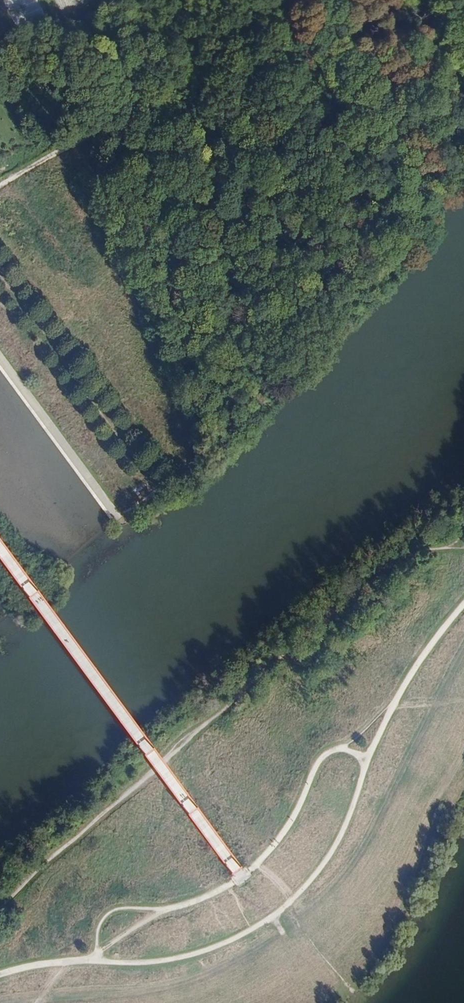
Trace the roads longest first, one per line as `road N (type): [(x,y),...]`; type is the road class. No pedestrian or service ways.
road 1 (track): [(0,901),(381,566),(463,546)]

